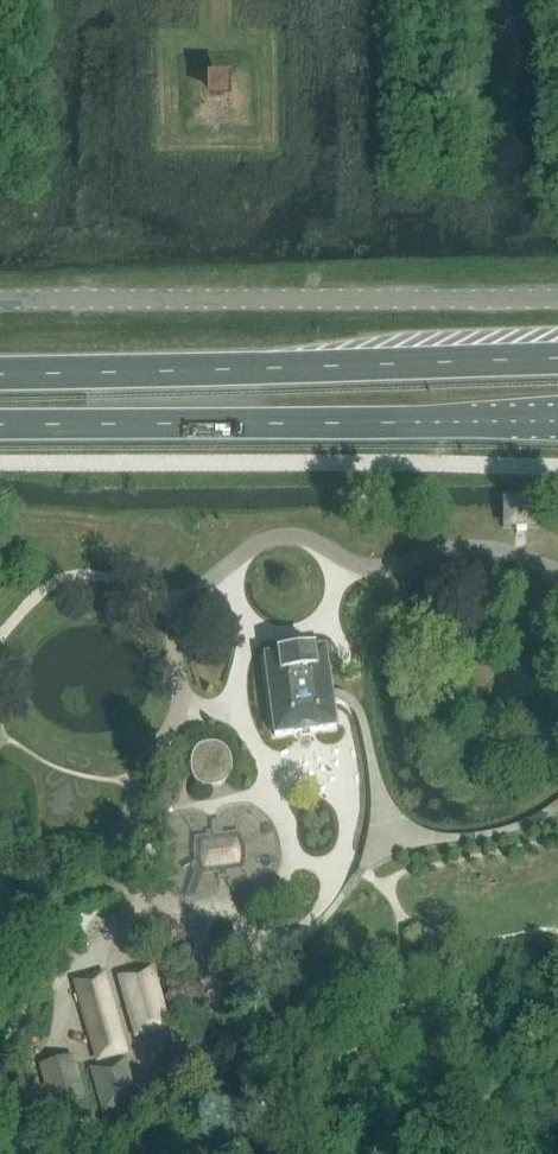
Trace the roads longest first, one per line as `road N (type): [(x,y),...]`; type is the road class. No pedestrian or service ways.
road 1 (trunk): [(557,361),(0,379)]
road 2 (trunk): [(0,428),(557,424)]
road 3 (unclassified): [(0,300),(557,298)]

